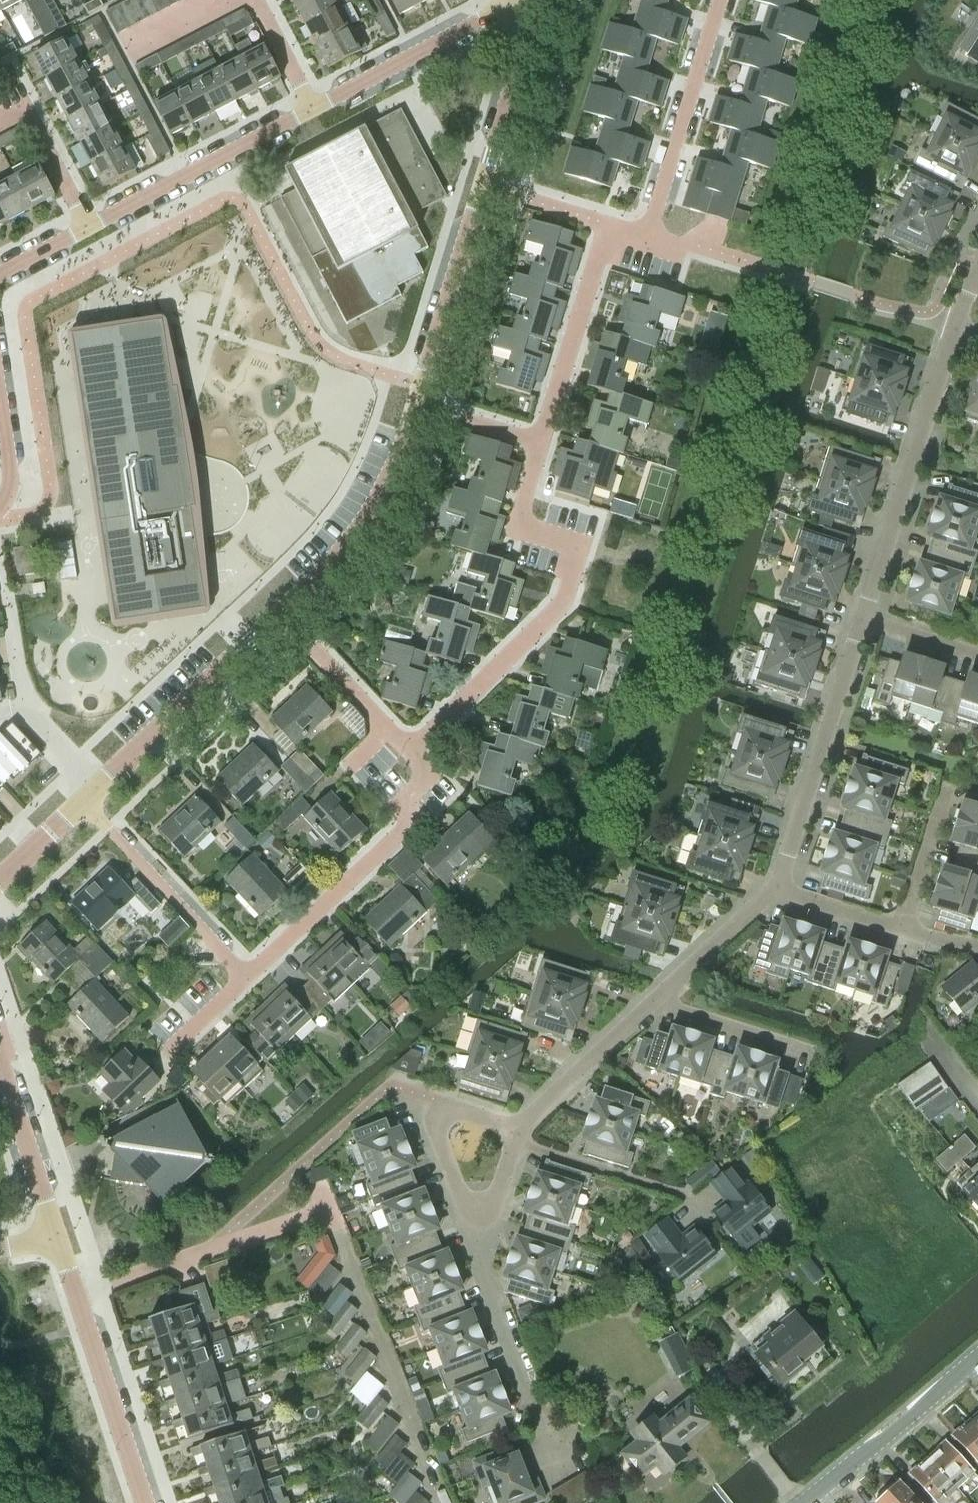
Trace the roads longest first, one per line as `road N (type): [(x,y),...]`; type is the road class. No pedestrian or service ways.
road 1 (residential): [(0,271),(521,0)]
road 2 (residential): [(407,755),(561,604),(579,548),(520,528),(540,443)]
road 3 (residential): [(409,401),(533,2)]
road 4 (residential): [(860,621),(977,274)]
road 5 (residential): [(245,980),(393,840),(418,783),(407,755)]
road 6 (residential): [(772,888),(860,621)]
road 7 (residential): [(540,443),(611,224),(649,234)]
road 8 (residential): [(88,792),(276,611)]
road 9 (residential): [(276,611),(375,509),(409,401)]
road 10 (residential): [(245,980),(108,829),(88,792)]
road 11 (residential): [(649,234),(721,0)]
road 12 (residential): [(802,1502),(977,1359)]
road 13 (residential): [(147,1502),(79,1295)]
road 14 (residential): [(88,792),(23,708),(11,611)]
road 15 (residential): [(515,1134),(447,1104),(434,1135),(477,1220)]
road 16 (residential): [(407,755),(276,611)]
road 17 (residential): [(515,1134),(657,1004)]
road 18 (residential): [(533,1400),(486,1287),(477,1220)]
road 19 (residential): [(59,1239),(0,1061)]
road 20 (residential): [(679,1195),(515,1134)]
road 21 (residential): [(657,1004),(772,888)]
road 22 (residential): [(801,1053),(657,1004)]
road 23 (residential): [(901,933),(945,791)]
road 24 (residential): [(540,443),(409,401)]
road 25 (residential): [(901,933),(772,888)]
road 26 (residential): [(79,1295),(204,1253)]
road 27 (residential): [(977,657),(860,621)]
road 28 (residential): [(0,877),(88,792)]

